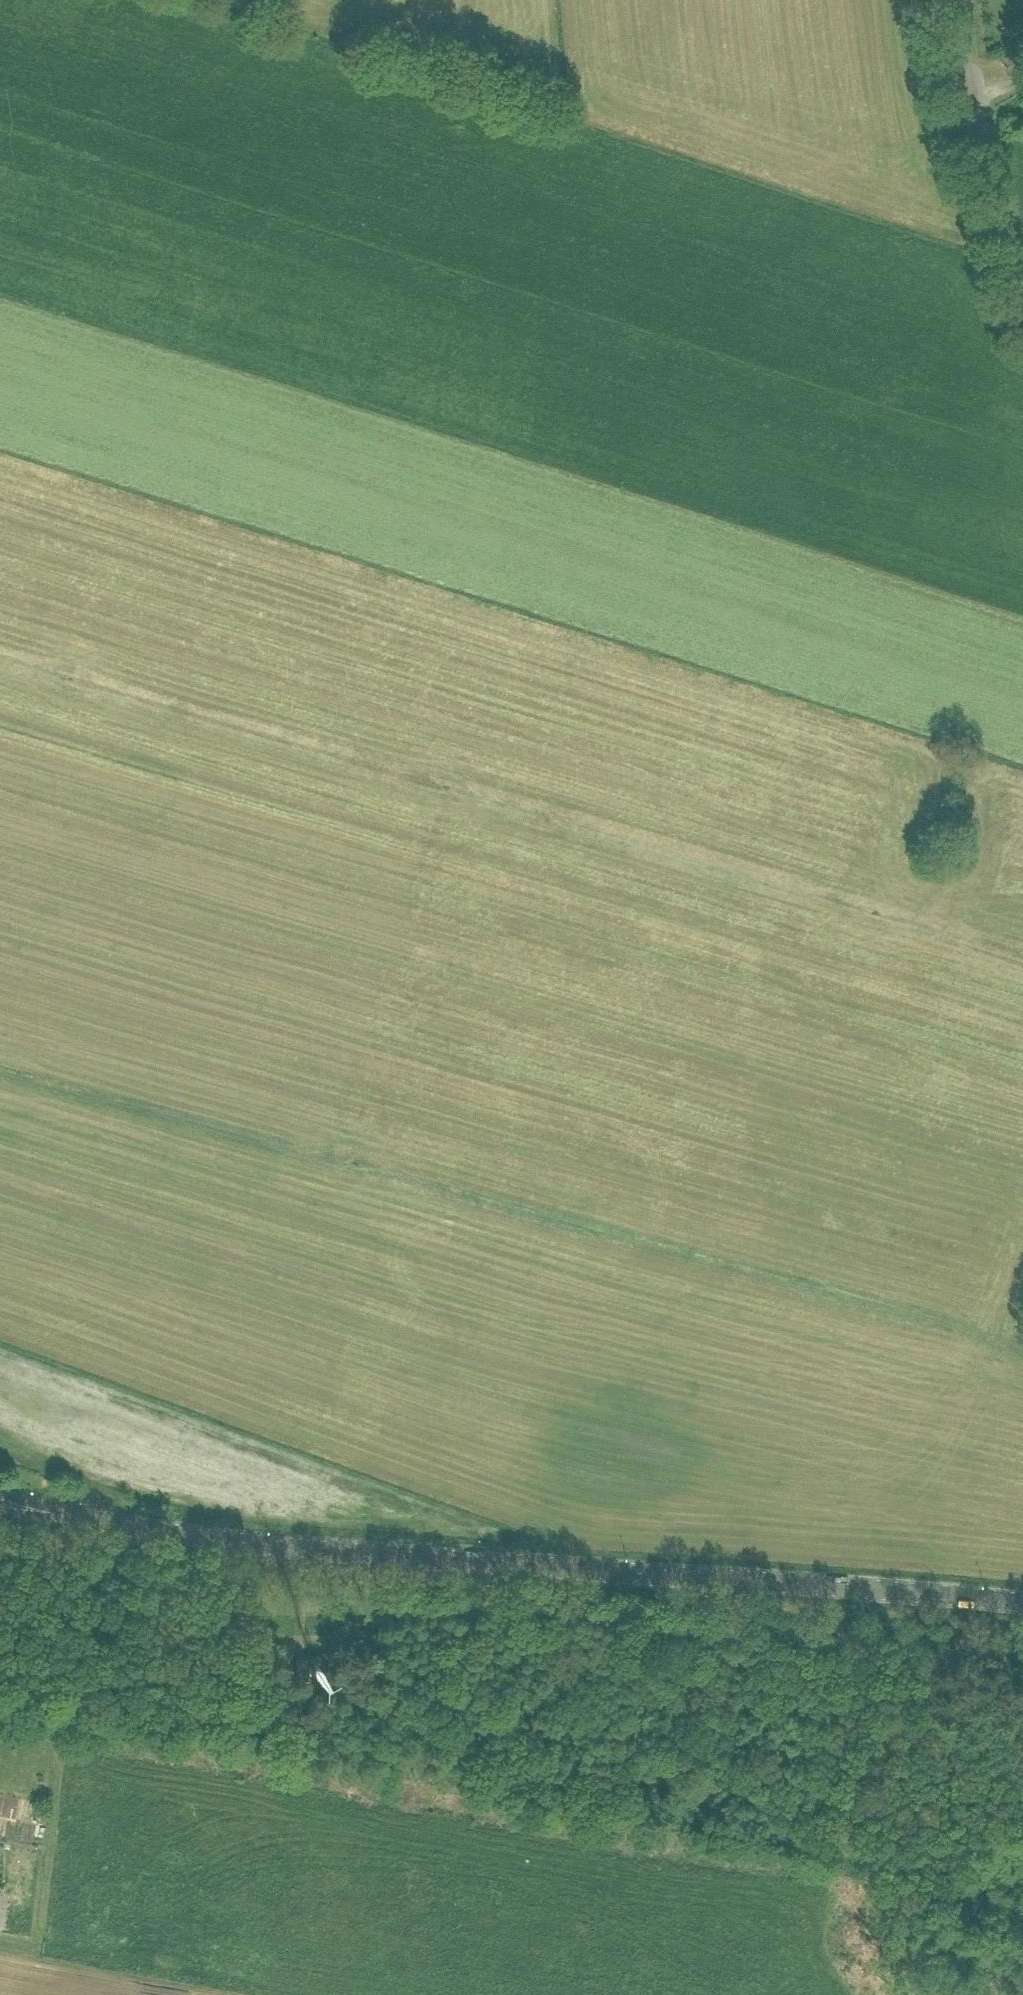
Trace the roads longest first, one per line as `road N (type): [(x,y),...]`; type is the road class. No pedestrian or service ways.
road 1 (secondary): [(1022,1603),(188,1535),(0,1501)]
road 2 (unclassified): [(1022,265),(977,99),(962,0)]

